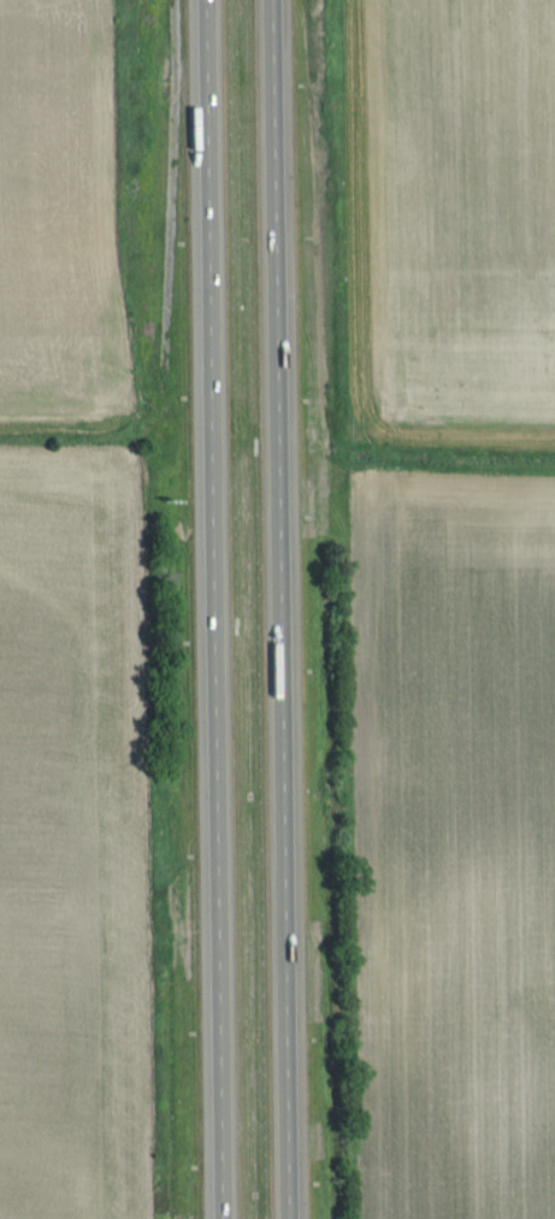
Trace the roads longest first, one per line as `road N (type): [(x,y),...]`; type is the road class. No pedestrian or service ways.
road 1 (motorway): [(286,1218),(270,0)]
road 2 (motorway): [(203,0),(218,1218)]

